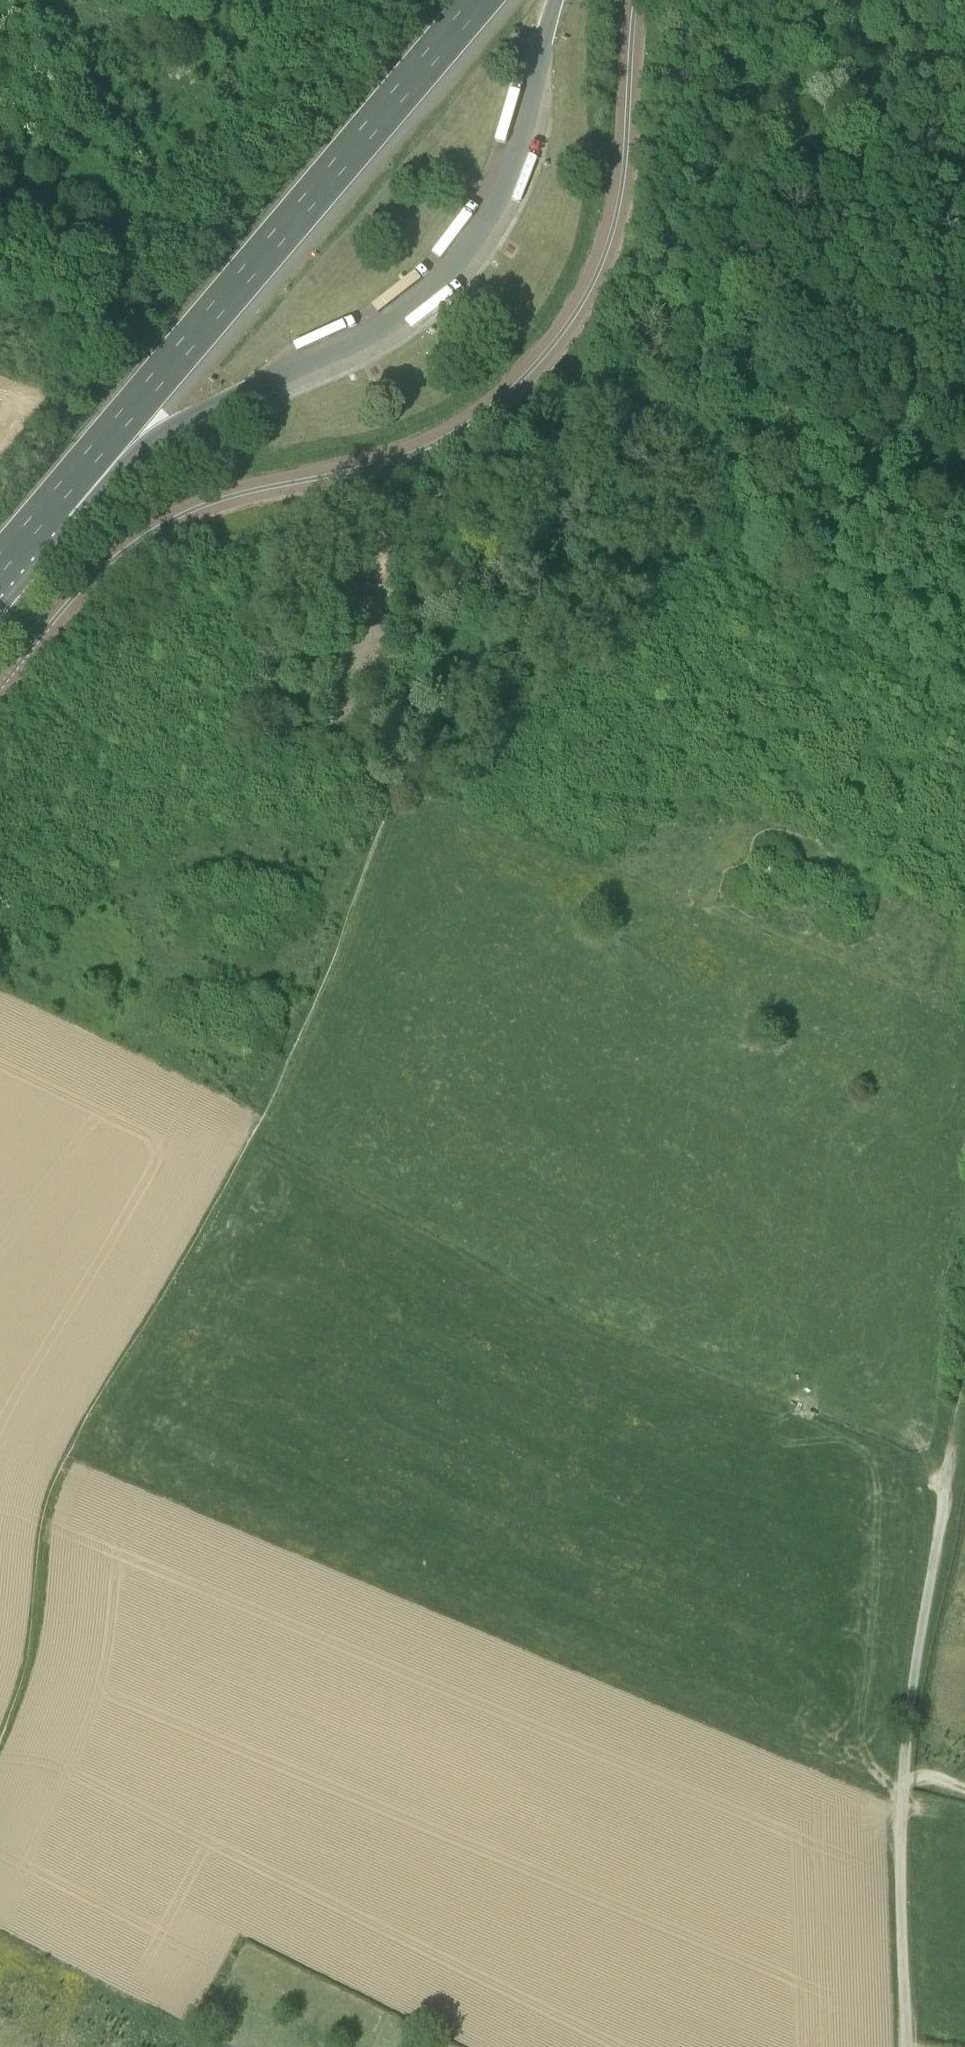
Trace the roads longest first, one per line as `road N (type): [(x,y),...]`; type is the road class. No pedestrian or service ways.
road 1 (tertiary): [(0,687),(97,570),(165,522),(238,493),(376,464),(442,440),(520,381),(582,303),(608,245),(625,173),(635,0)]
road 2 (motorway): [(47,510),(481,0)]
road 3 (track): [(902,1775),(964,1372)]
road 4 (unclassified): [(905,2046),(902,1775)]
road 5 (motorway): [(47,510),(228,396)]

